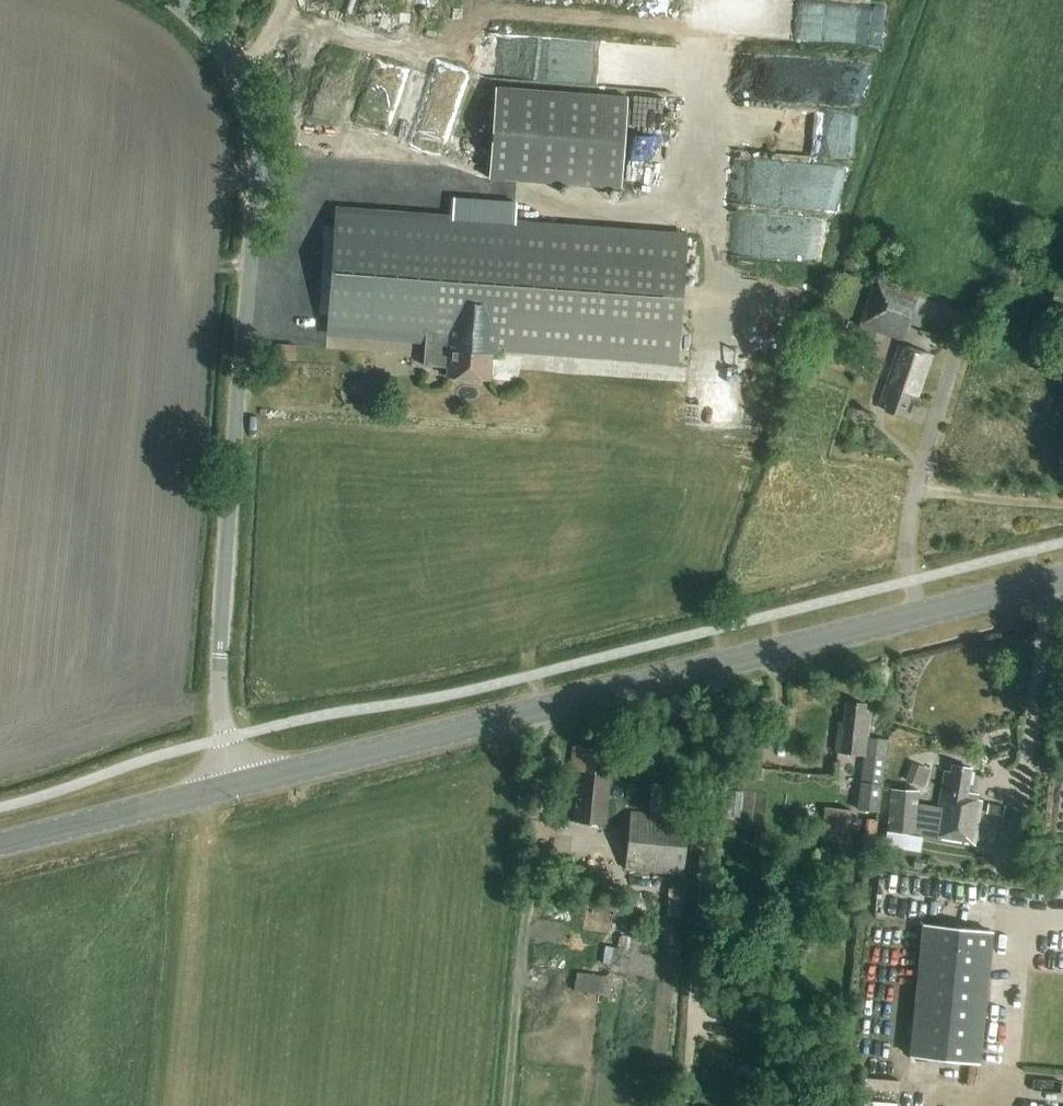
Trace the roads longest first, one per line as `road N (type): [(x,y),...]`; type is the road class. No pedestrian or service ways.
road 1 (tertiary): [(235,783),(1062,579)]
road 2 (unclassified): [(235,783),(218,675),(257,171),(249,113),(230,65),(187,13),(166,0)]
road 3 (tertiary): [(0,846),(235,783)]

